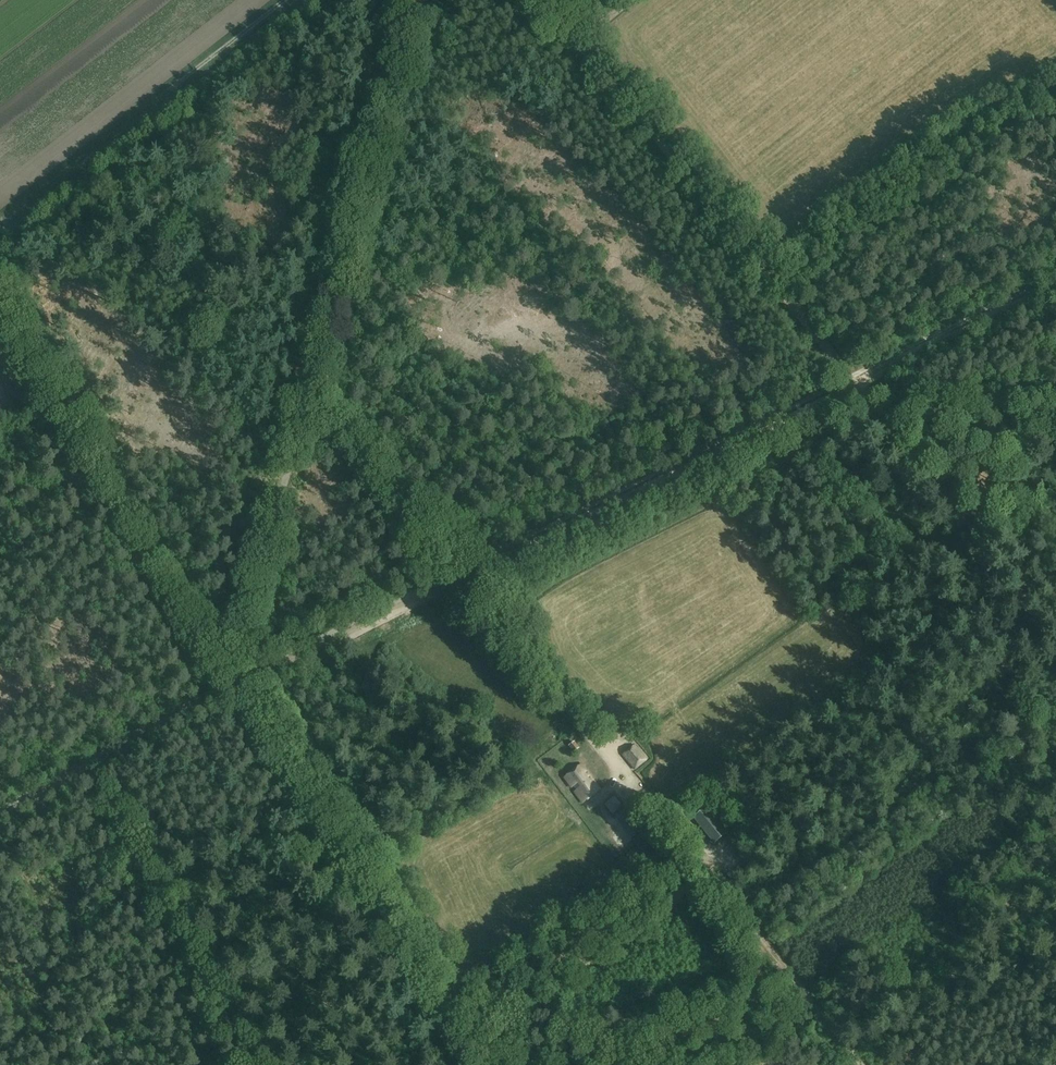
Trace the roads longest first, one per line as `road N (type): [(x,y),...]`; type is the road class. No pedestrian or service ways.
road 1 (track): [(1055,293),(960,329),(239,687)]
road 2 (track): [(308,392),(585,730),(710,863),(662,914),(551,996),(527,1064)]
road 3 (track): [(545,0),(1055,635)]
road 4 (track): [(413,0),(231,671)]
road 5 (track): [(482,1064),(239,687)]
road 6 (track): [(43,376),(235,679)]
road 7 (track): [(251,1064),(88,770)]
road 8 (track): [(706,867),(862,1064)]
road 9 (track): [(1055,416),(951,414),(853,386)]
road 10 (track): [(239,687),(88,770)]

